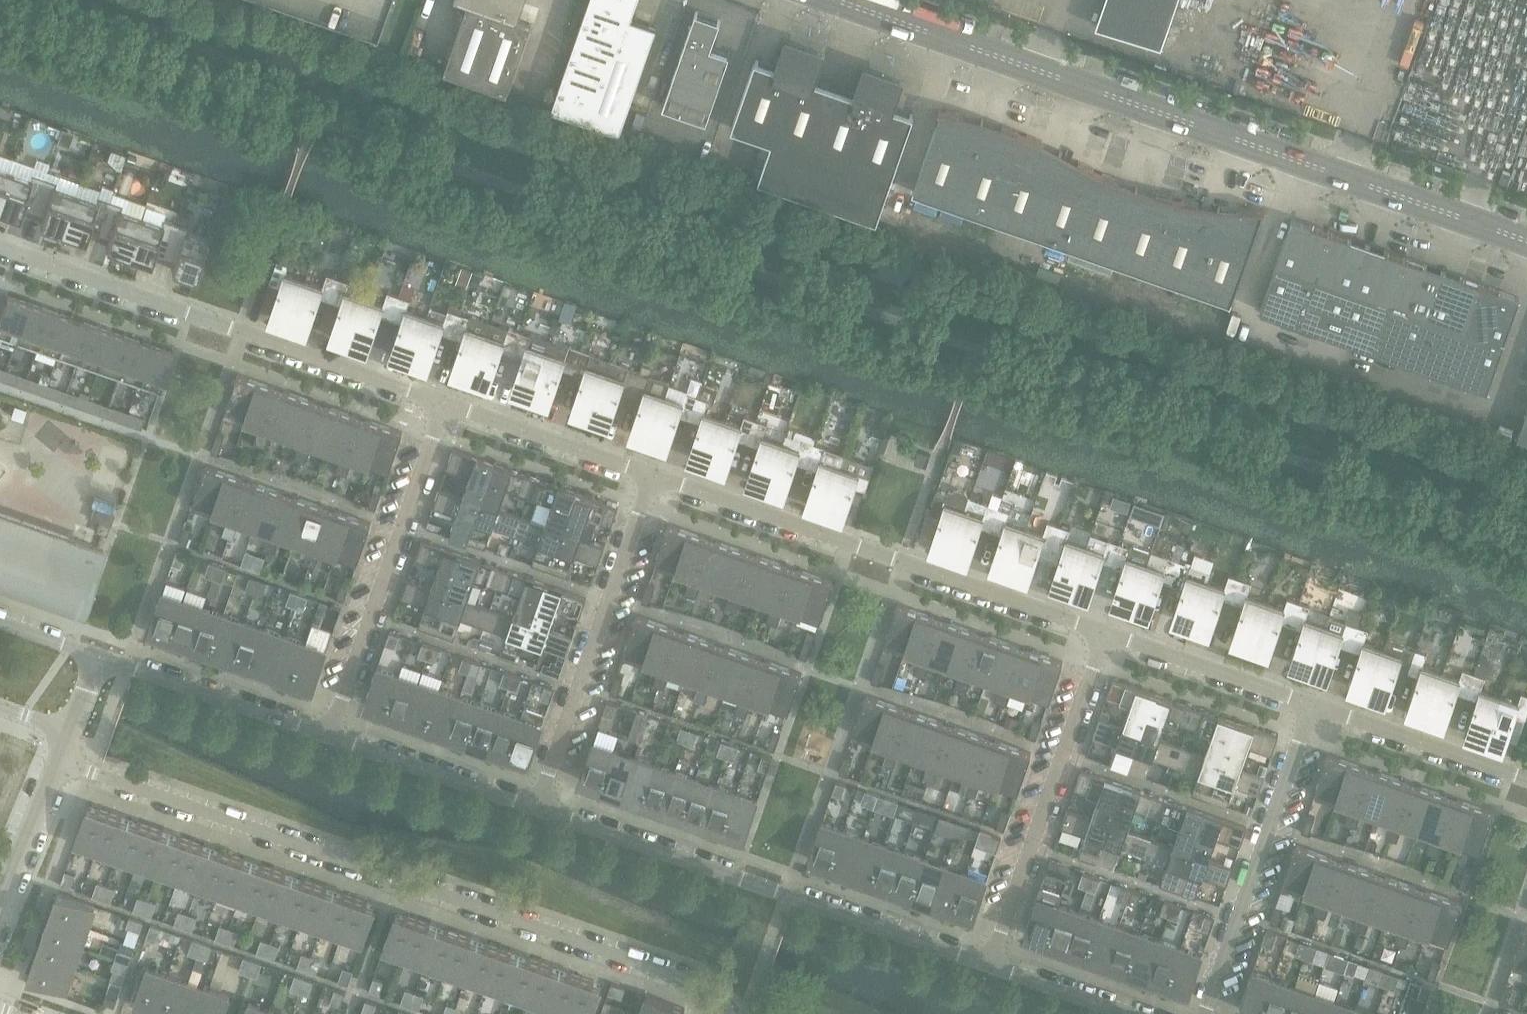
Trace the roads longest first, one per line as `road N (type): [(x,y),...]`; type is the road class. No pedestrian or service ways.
road 1 (unclassified): [(1526,237),(846,0)]
road 2 (residential): [(56,759),(692,981),(723,1013)]
road 3 (residential): [(653,476),(1106,635)]
road 4 (residential): [(990,966),(537,809)]
road 5 (residential): [(0,247),(447,404)]
road 6 (residential): [(447,404),(330,737)]
road 7 (residential): [(537,809),(653,476)]
road 8 (residential): [(1106,635),(990,966)]
road 9 (residential): [(1205,1013),(1313,707)]
road 10 (residential): [(330,737),(97,658)]
road 11 (residential): [(1313,707),(1526,779)]
road 12 (residential): [(537,809),(330,737)]
road 13 (residential): [(1106,635),(1313,707)]
road 14 (residential): [(447,404),(653,476)]
road 15 (residential): [(0,897),(56,759)]
road 16 (residential): [(1128,1013),(990,966)]

